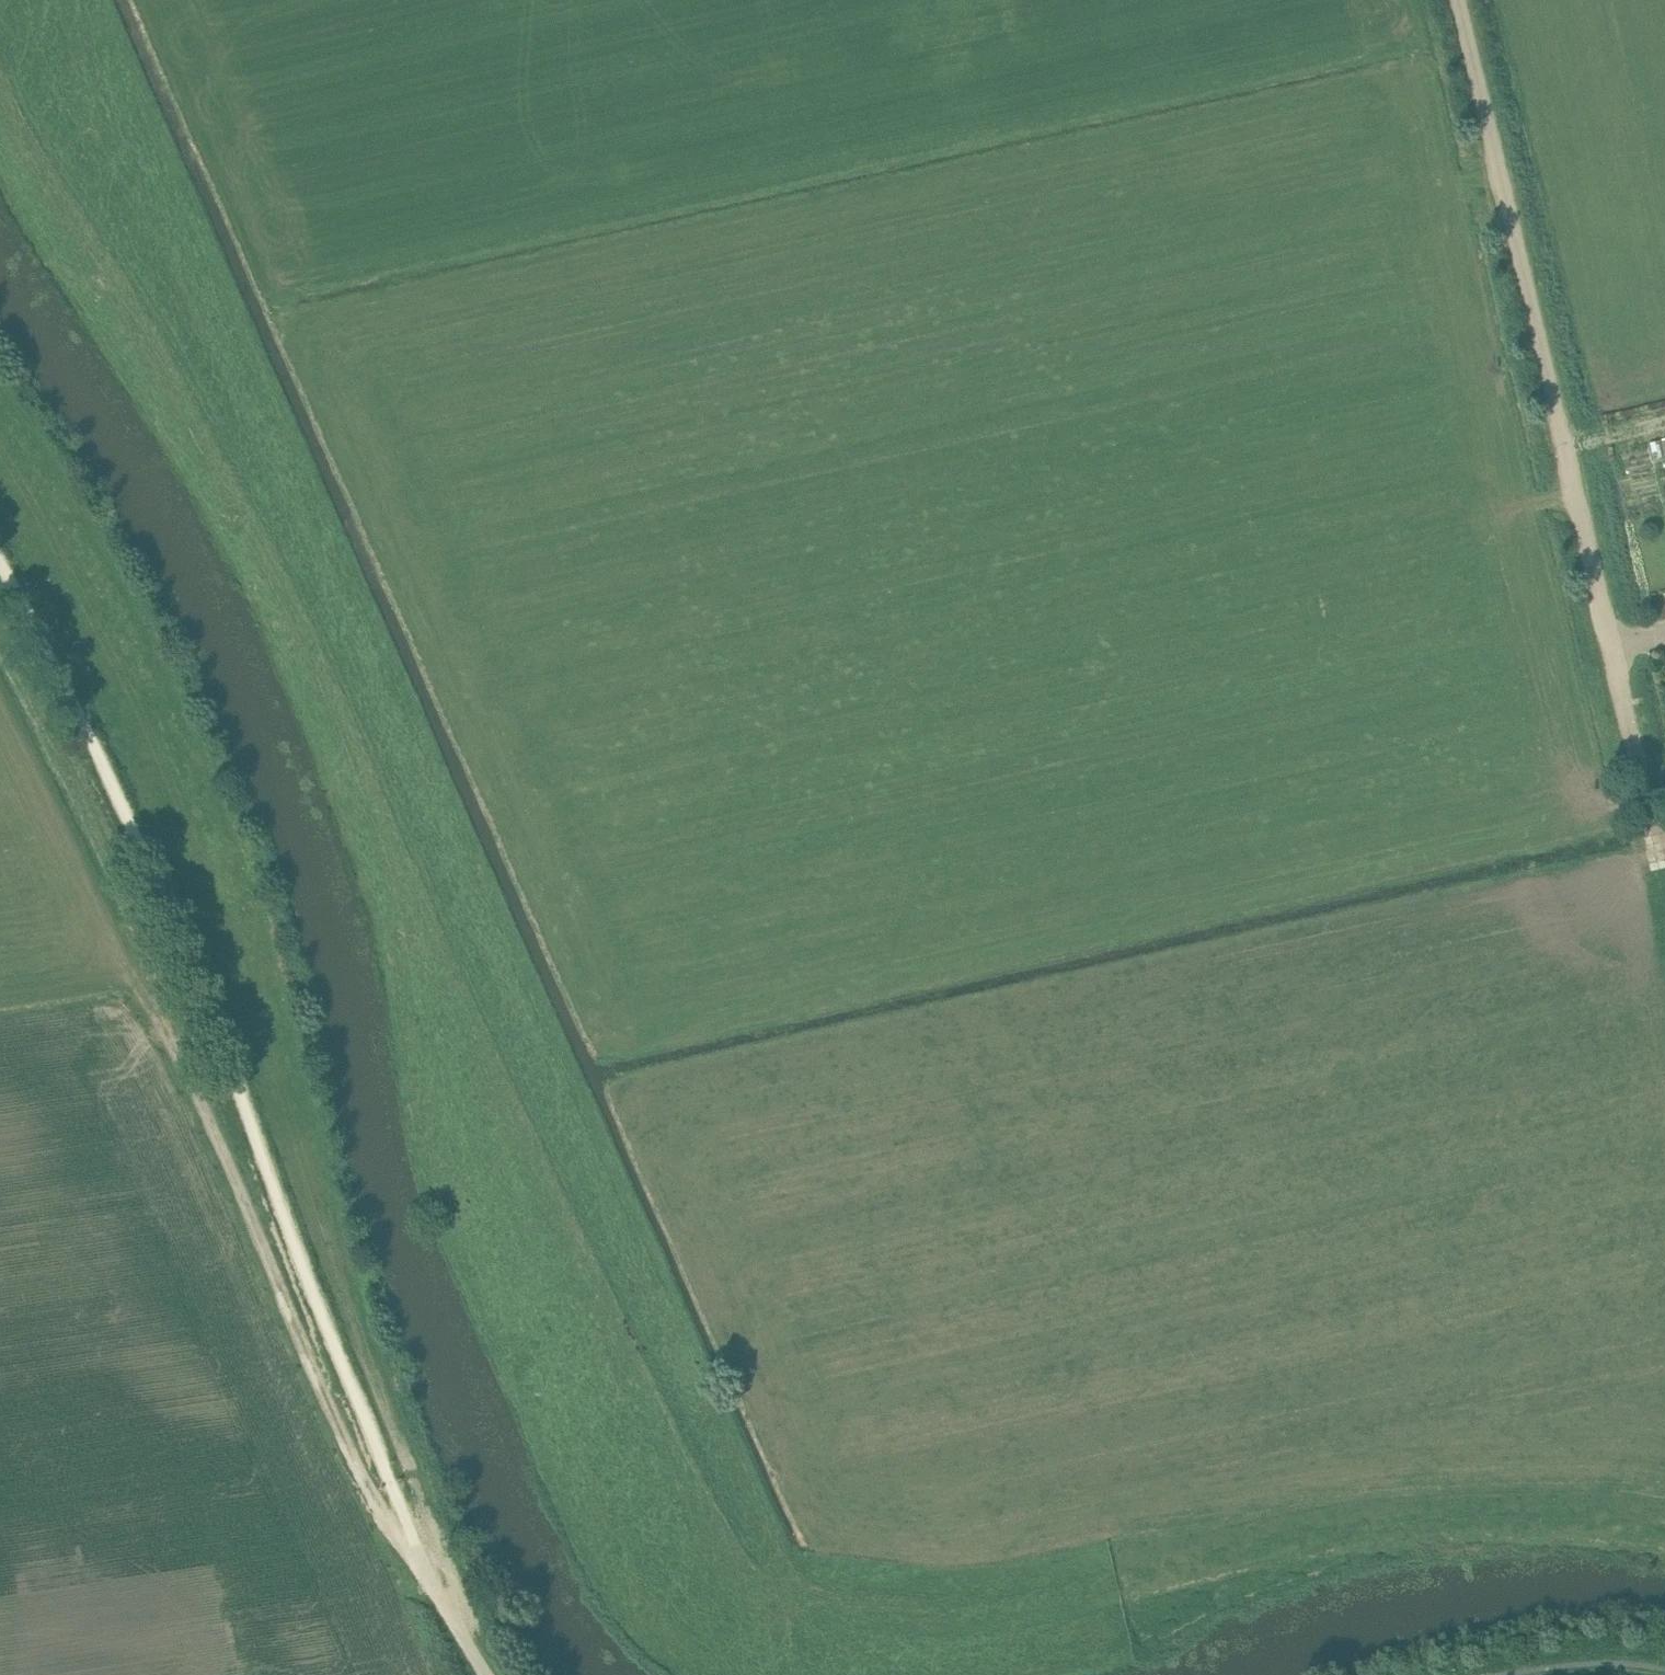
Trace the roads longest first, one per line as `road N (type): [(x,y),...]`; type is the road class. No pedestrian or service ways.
road 1 (unclassified): [(1664,845),(1655,833),(1457,0)]

